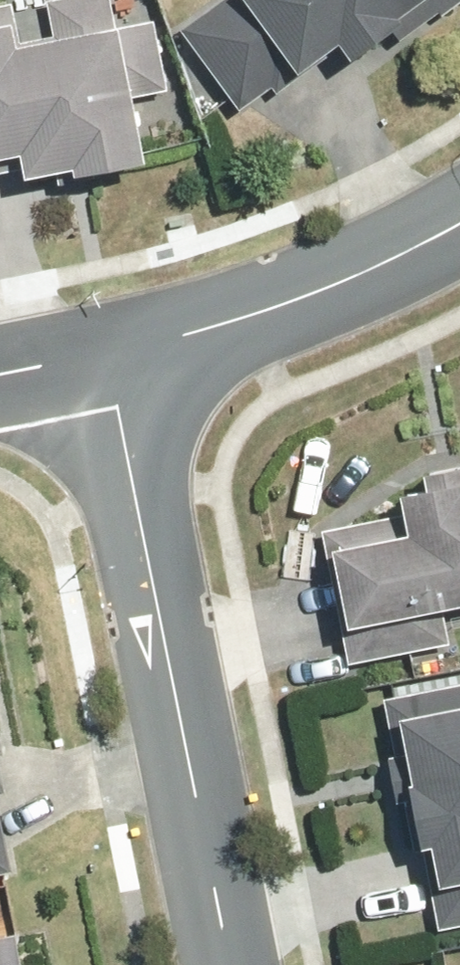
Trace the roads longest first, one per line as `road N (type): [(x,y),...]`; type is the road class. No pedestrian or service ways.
road 1 (residential): [(107,362),(228,964)]
road 2 (residential): [(459,222),(417,249),(246,319),(107,362)]

